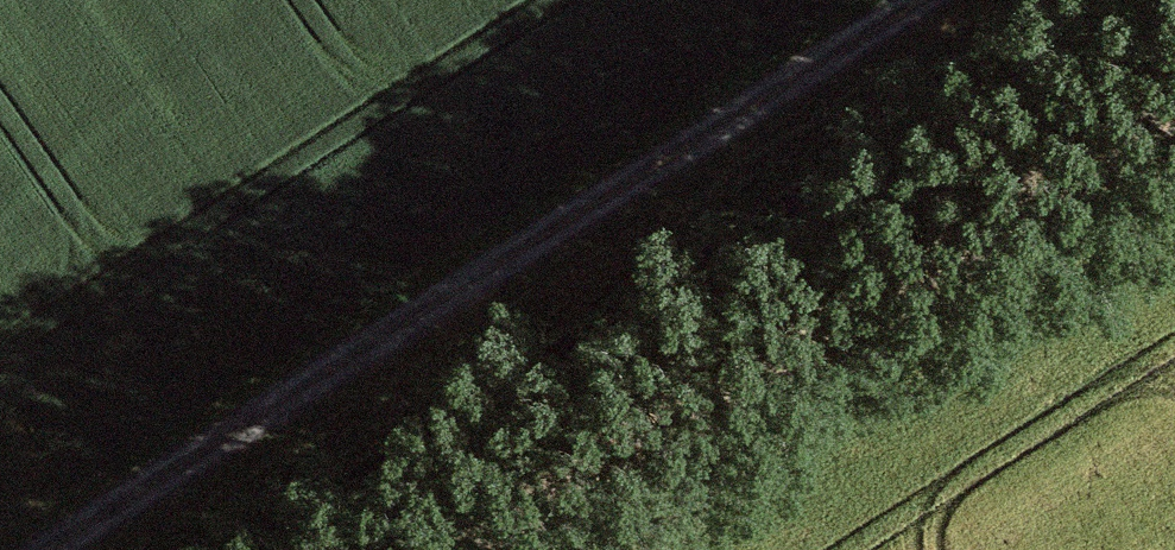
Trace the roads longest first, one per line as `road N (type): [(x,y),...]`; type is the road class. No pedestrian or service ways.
road 1 (track): [(910,0),(35,549)]
road 2 (track): [(1174,118),(487,549)]

